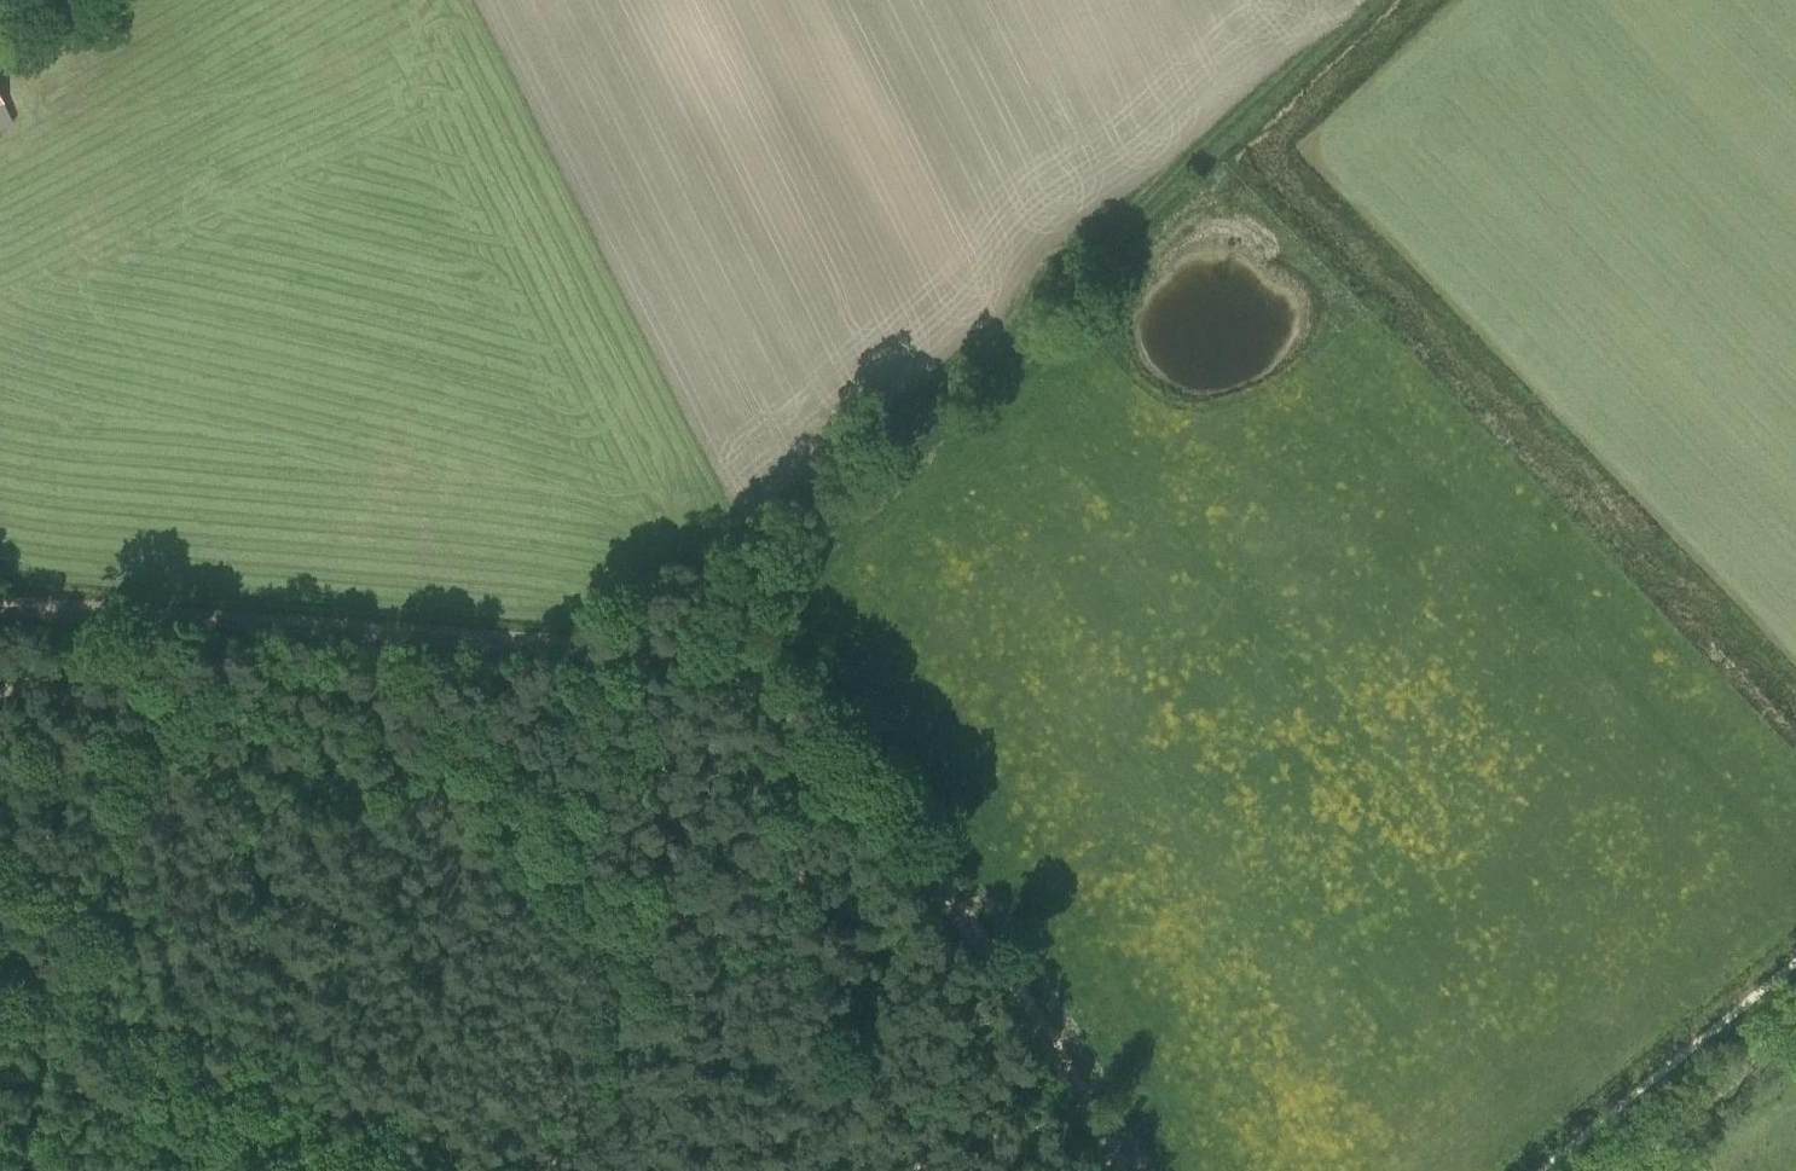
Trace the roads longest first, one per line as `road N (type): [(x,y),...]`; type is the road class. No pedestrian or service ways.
road 1 (track): [(0,607),(672,654),(746,677),(852,783),(986,946),(1059,1052),(1119,1170)]
road 2 (track): [(1613,1170),(1795,1020)]

